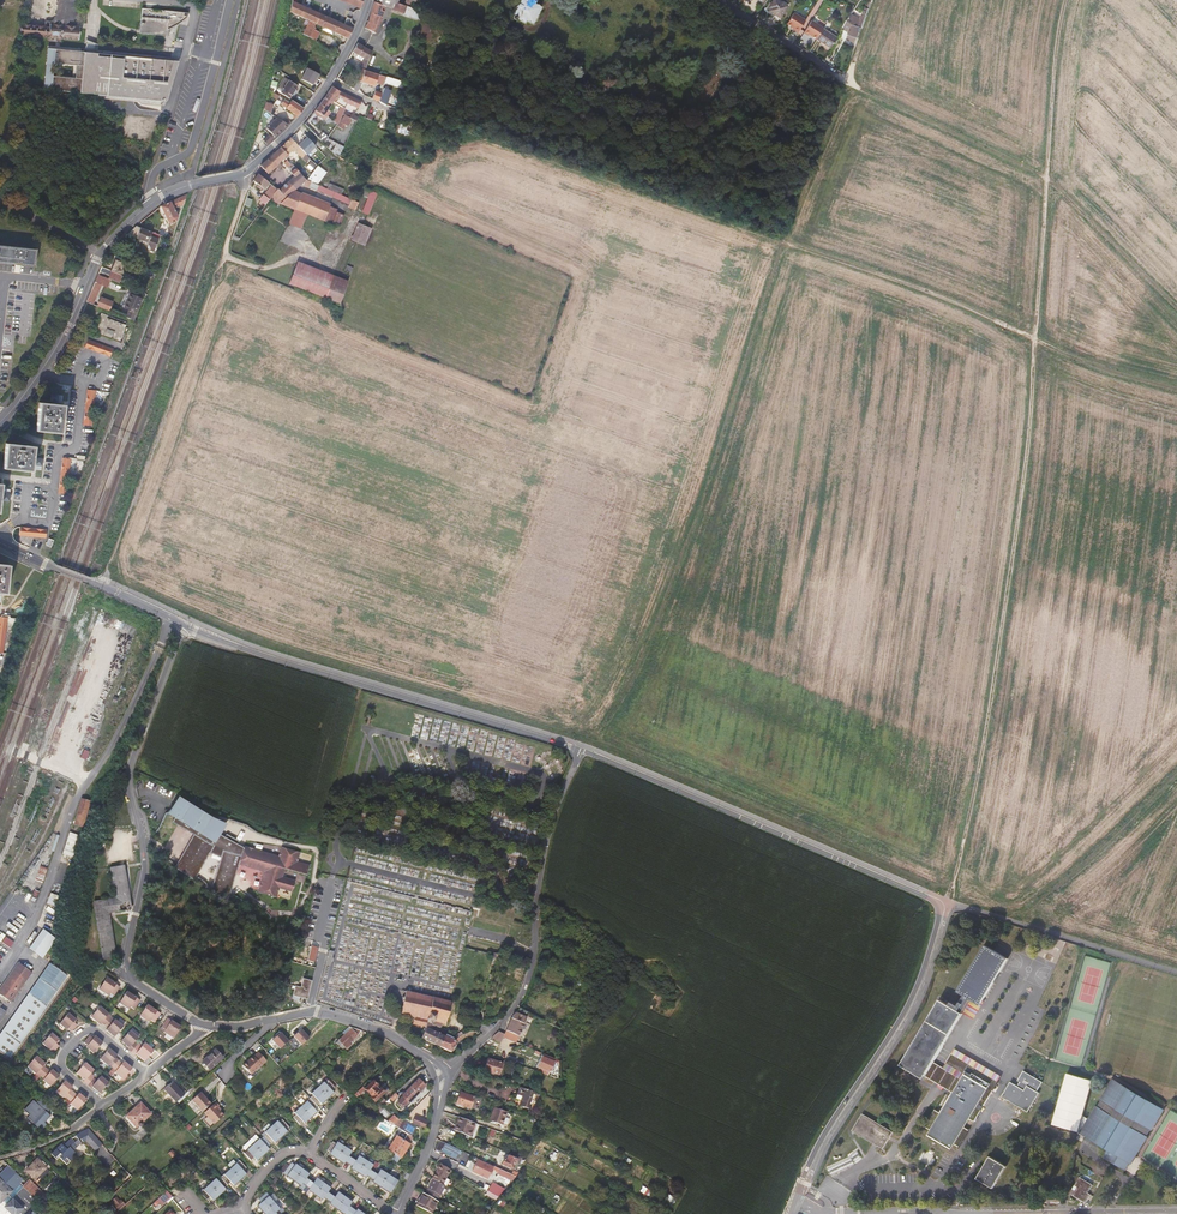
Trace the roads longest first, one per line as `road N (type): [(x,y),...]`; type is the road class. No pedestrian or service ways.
road 1 (track): [(941,905),(962,851),(1004,618),(1031,417),(1067,0)]
road 2 (track): [(330,80),(401,115),(462,129),(940,296),(1176,393)]
road 3 (track): [(583,748),(639,661),(781,241),(876,0)]
road 4 (unclassified): [(583,748),(940,901),(914,996),(821,1138),(801,1188)]
road 5 (residential): [(203,1026),(132,981),(126,968),(143,871),(128,770),(185,624)]
road 6 (unclassified): [(185,624),(583,748)]
road 7 (track): [(846,84),(1047,180),(1176,312)]
road 8 (residential): [(583,748),(554,817),(521,996),(441,1076)]
road 9 (unclassified): [(1176,1211),(823,1212)]
road 10 (track): [(224,256),(106,568)]
road 11 (track): [(517,1003),(563,1029),(560,1120),(487,1213)]
road 12 (track): [(1002,920),(1052,895),(1176,775)]
road 13 (residential): [(230,0),(190,151),(155,174),(154,202)]
road 14 (tertiary): [(243,174),(321,95),(369,0)]
road 15 (residential): [(441,1076),(389,1032),(329,1013),(264,1023)]
road 16 (residential): [(146,1074),(96,1032),(80,1034),(61,1064),(102,1104)]
road 17 (track): [(86,785),(64,771),(109,637)]
road 18 (residential): [(38,375),(82,383),(76,447),(60,452),(54,490)]
road 19 (residential): [(717,0),(846,84)]
road 20 (residential): [(396,1213),(427,1147),(441,1076)]
road 21 (residential): [(243,174),(224,256),(258,269)]

